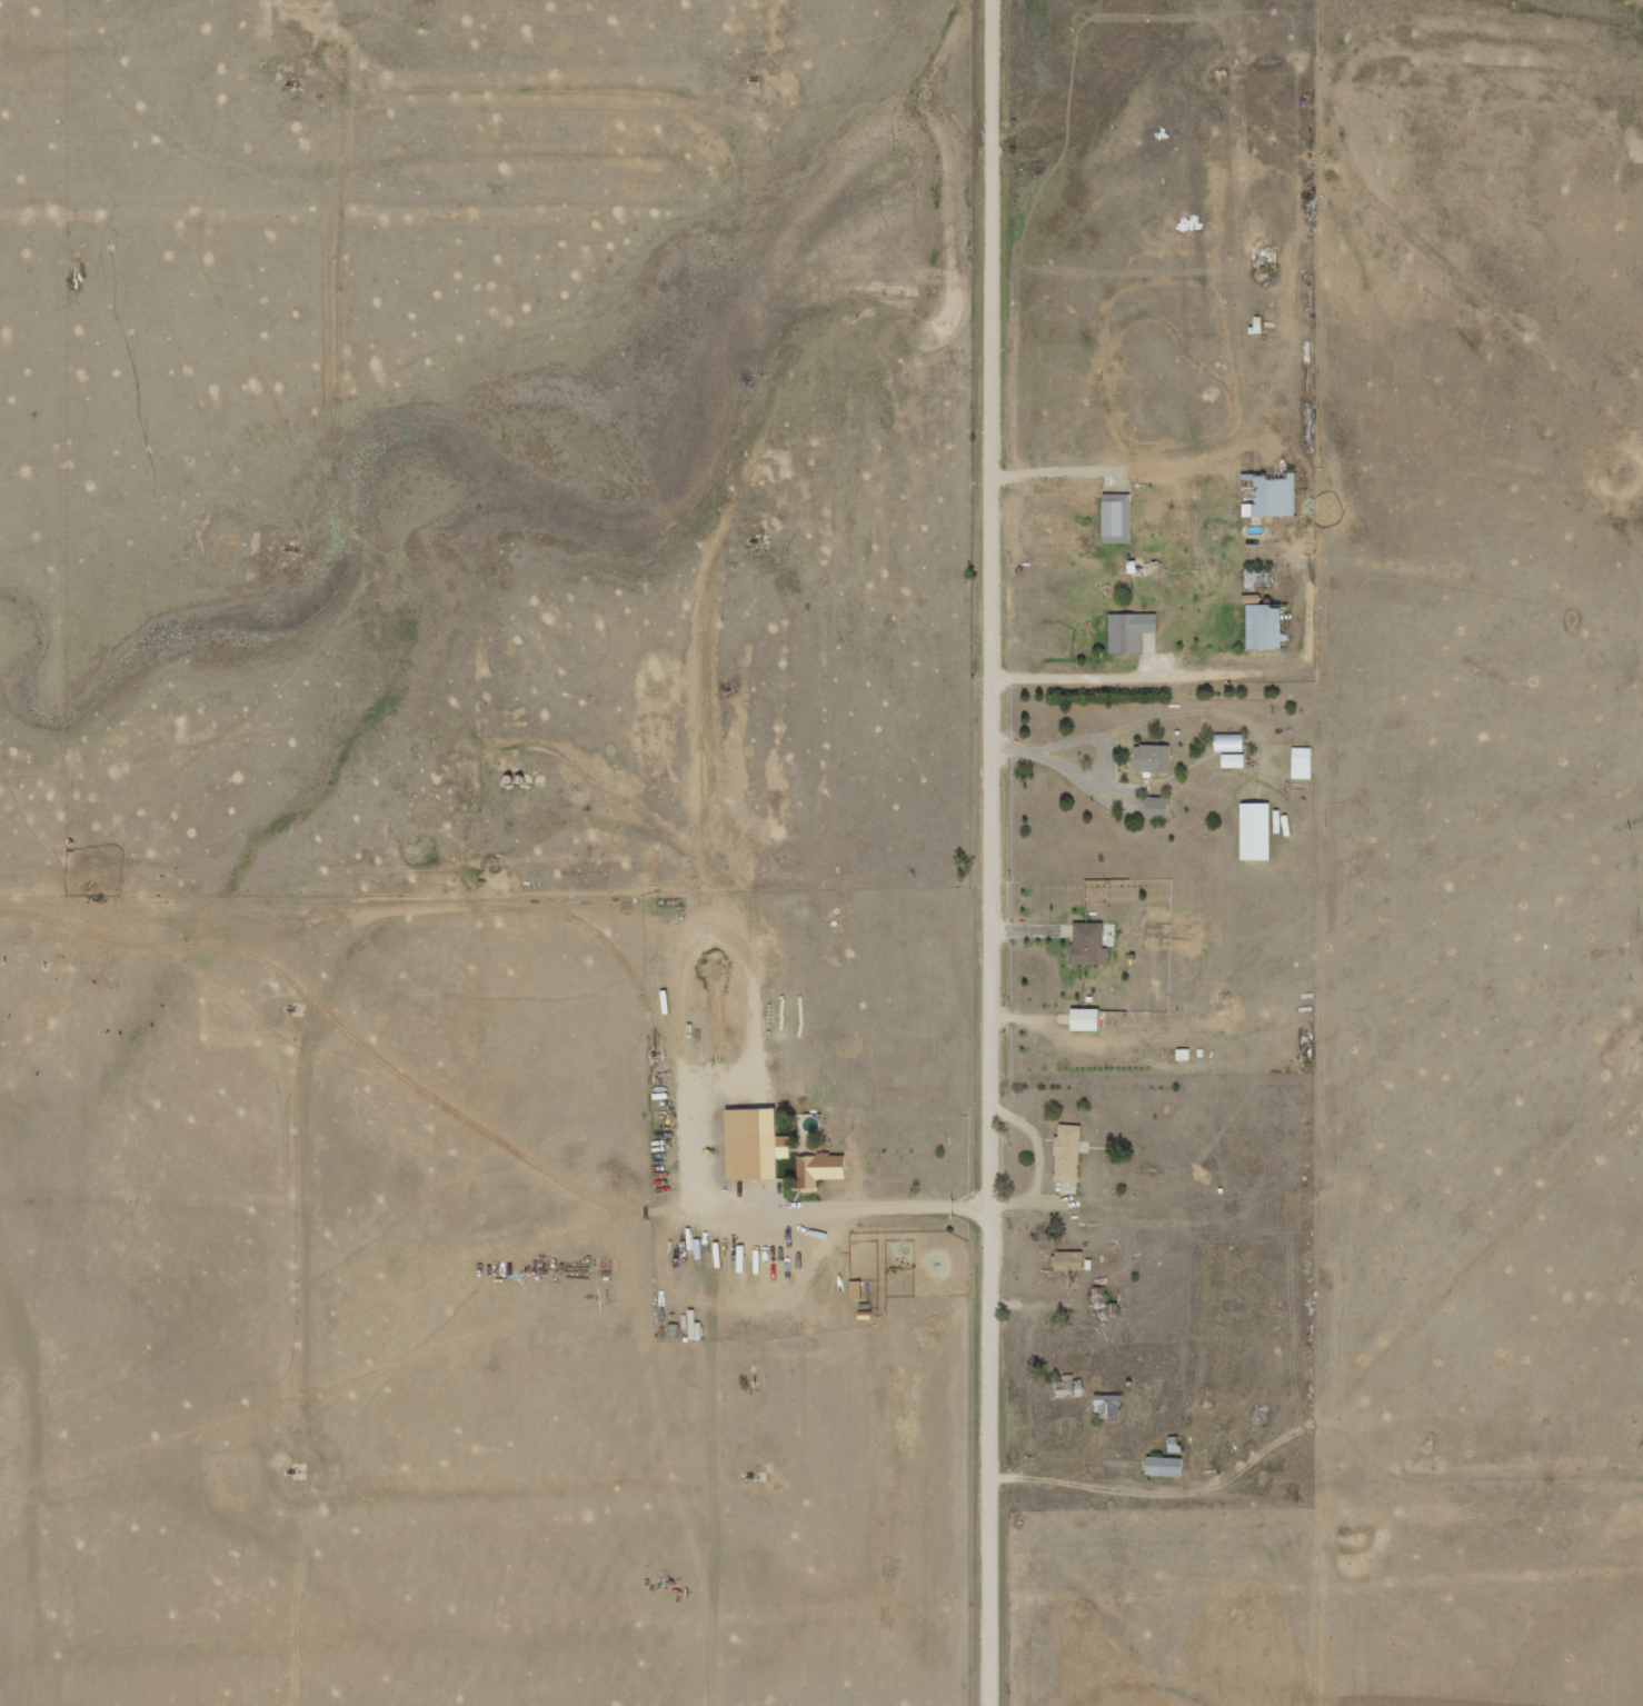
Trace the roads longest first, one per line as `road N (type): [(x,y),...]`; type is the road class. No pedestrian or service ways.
road 1 (residential): [(996,1705),(1000,147)]
road 2 (residential): [(747,1224),(998,1221)]
road 3 (residential): [(1228,1504),(997,1508)]

